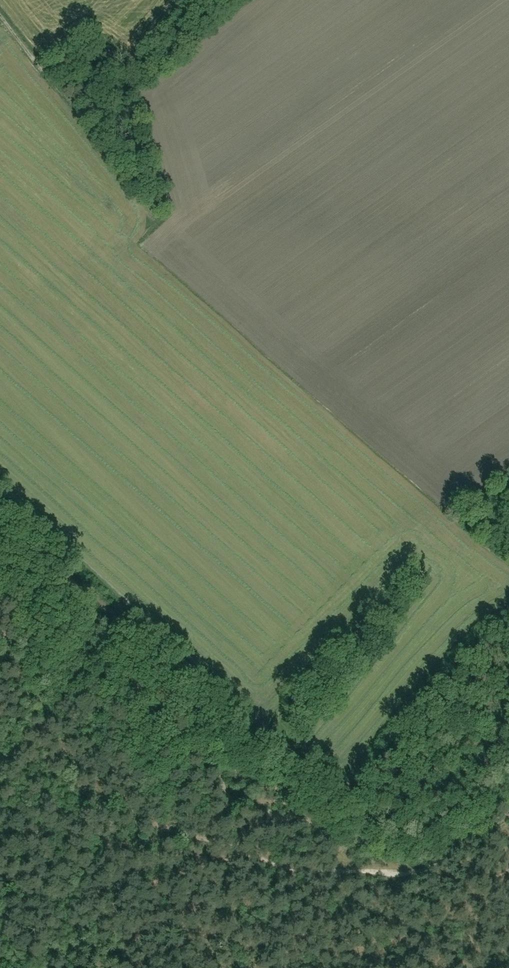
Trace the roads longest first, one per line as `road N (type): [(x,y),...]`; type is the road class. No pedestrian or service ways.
road 1 (track): [(0,853),(138,899),(315,903),(508,791)]

